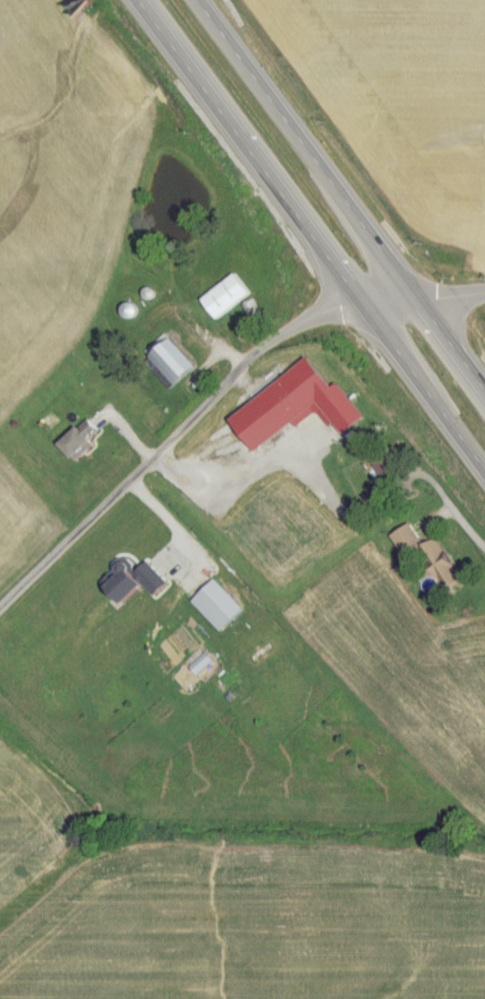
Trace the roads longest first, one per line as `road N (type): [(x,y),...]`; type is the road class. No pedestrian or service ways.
road 1 (trunk): [(141,0),(484,464)]
road 2 (residential): [(0,608),(283,336),(315,317),(369,304)]
road 3 (trunk): [(484,383),(204,0)]

